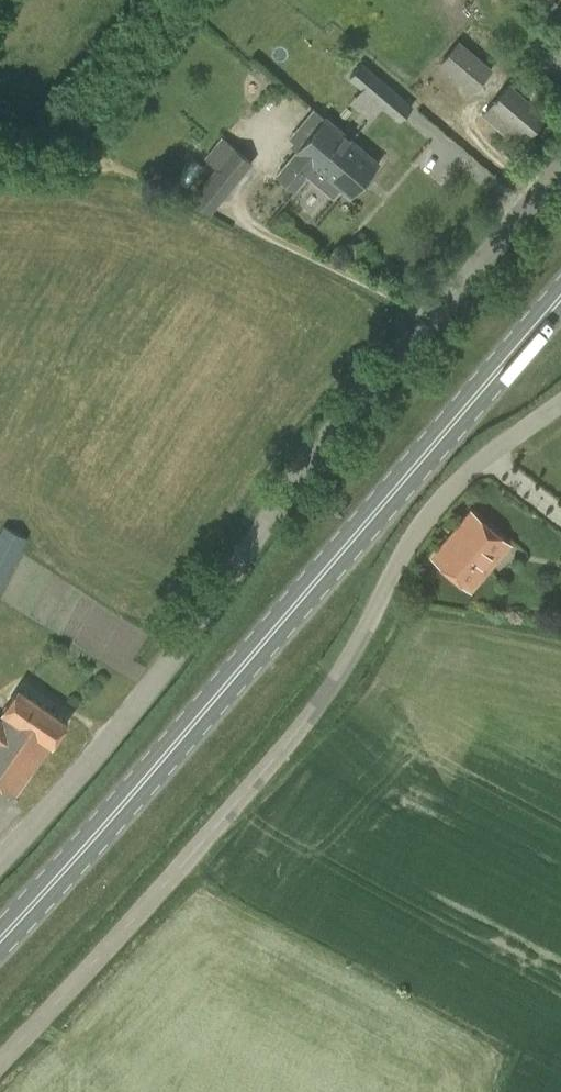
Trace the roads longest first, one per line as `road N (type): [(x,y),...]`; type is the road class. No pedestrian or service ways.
road 1 (unclassified): [(0,869),(171,653),(337,421),(560,167)]
road 2 (unclassified): [(0,1052),(278,745),(358,636),(422,518),(467,468),(560,399)]
road 3 (primary): [(0,940),(560,297)]

